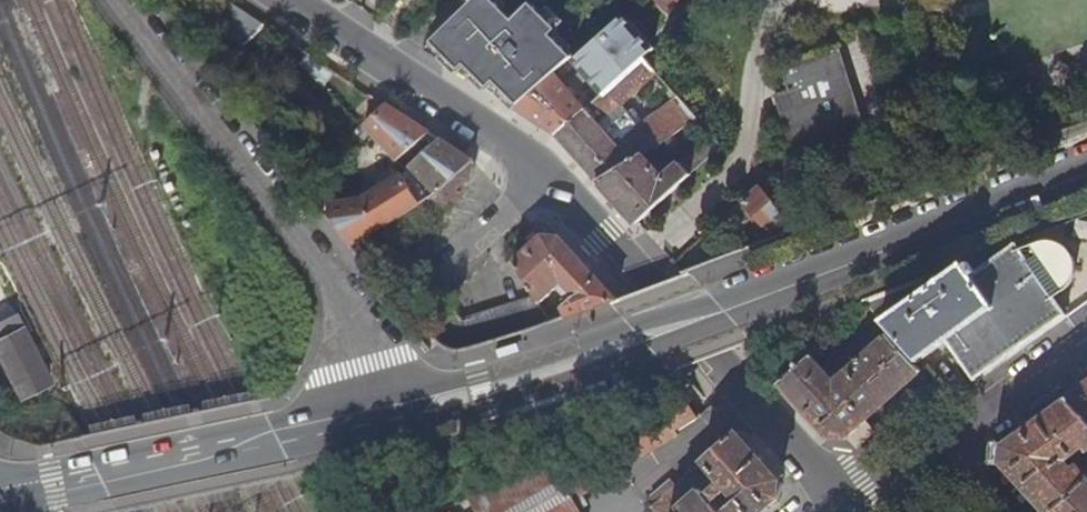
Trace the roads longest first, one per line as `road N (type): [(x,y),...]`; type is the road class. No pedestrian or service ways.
road 1 (secondary): [(371,416),(488,407),(736,322),(833,262)]
road 2 (residential): [(371,416),(349,321),(326,271),(119,0)]
road 3 (secondary): [(833,262),(714,295),(371,416)]
road 4 (residential): [(549,170),(641,263),(842,511)]
road 5 (secondary): [(0,496),(371,416)]
road 6 (residential): [(301,0),(461,100),(549,170)]
road 7 (secondary): [(833,262),(1086,161)]
road 8 (residential): [(954,437),(1086,347)]
road 9 (residential): [(549,170),(442,267)]
road 10 (residential): [(844,511),(954,437)]

